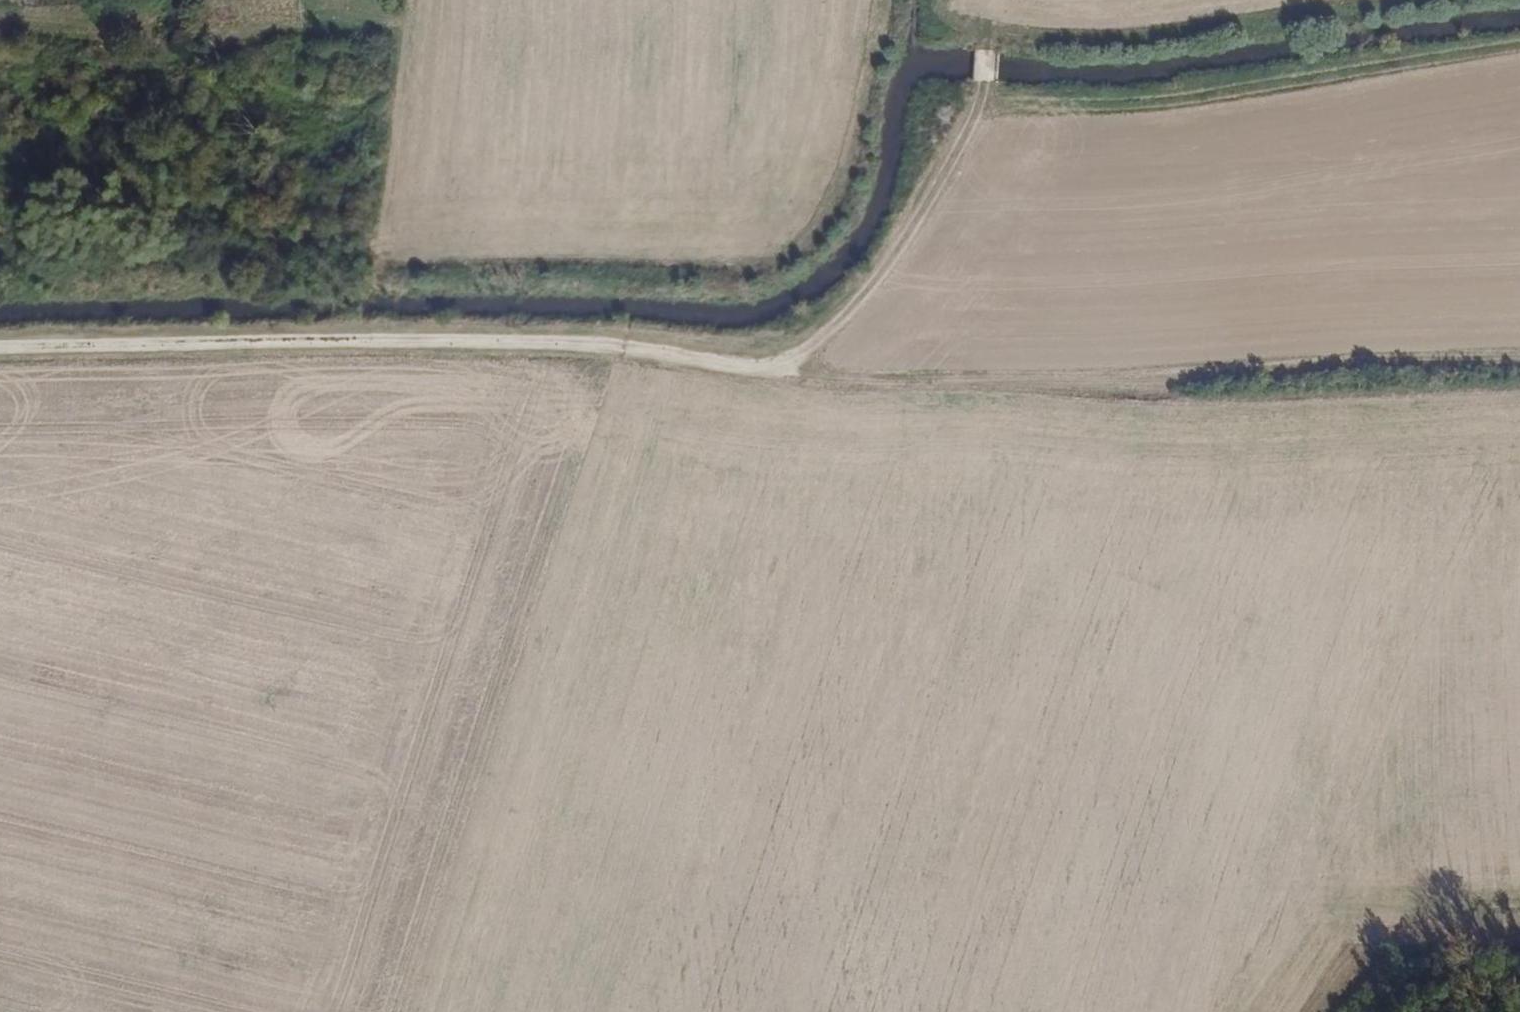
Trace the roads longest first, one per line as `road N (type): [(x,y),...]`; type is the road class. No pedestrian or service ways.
road 1 (track): [(0,346),(522,335),(888,387),(1199,387),(1519,368)]
road 2 (track): [(776,371),(814,347),(864,296),(972,118),(986,84),(988,31),(956,19),(943,0)]

